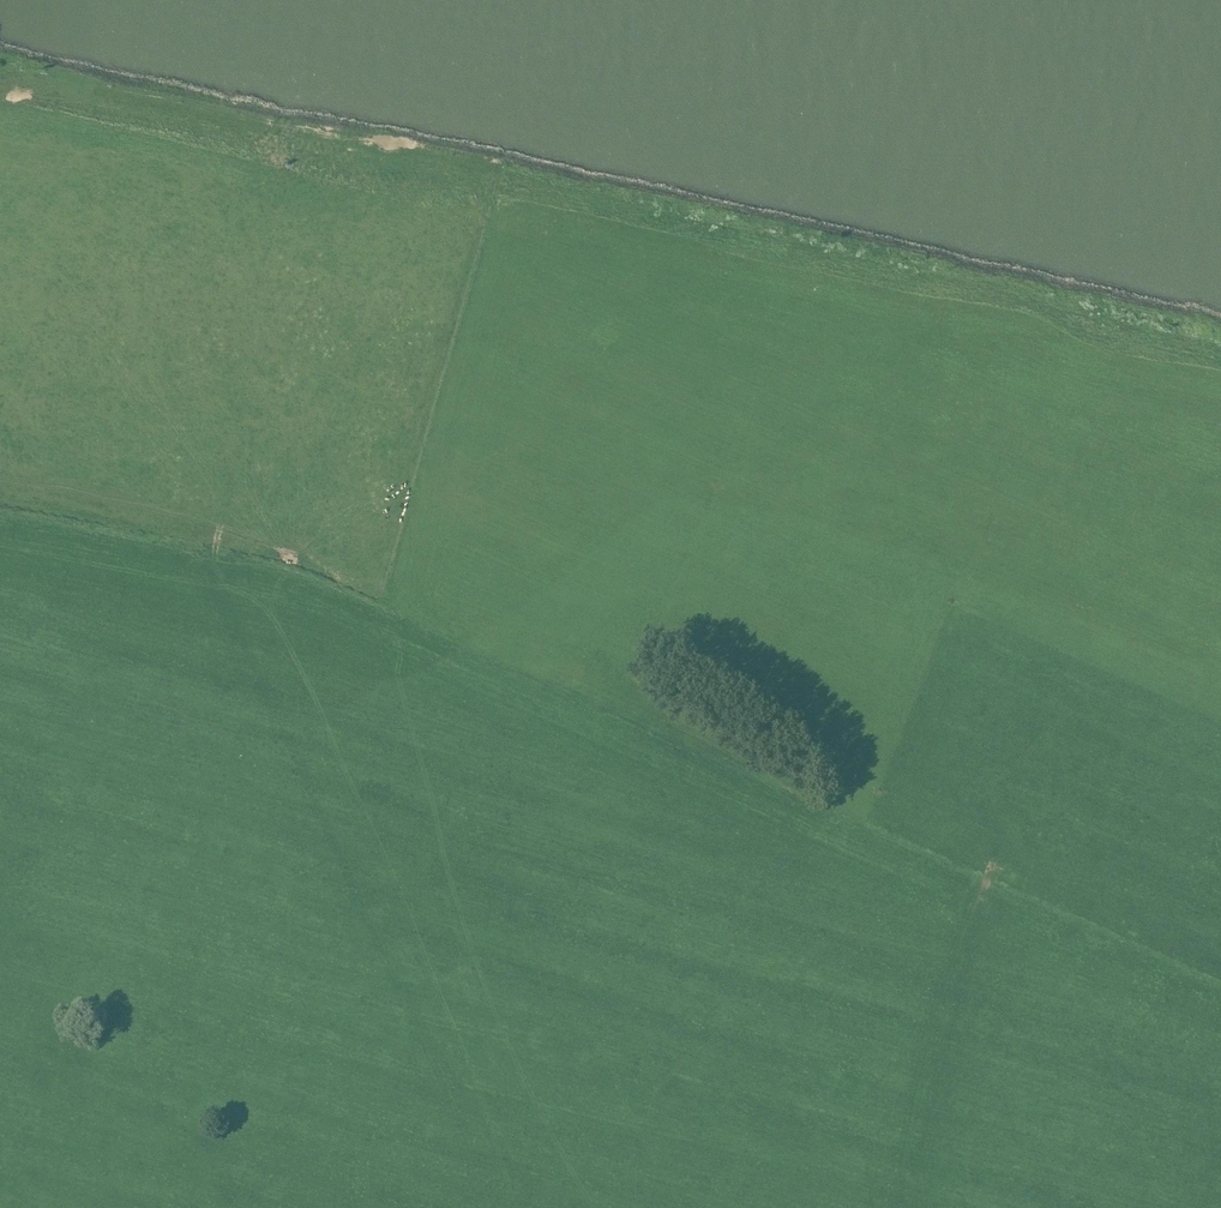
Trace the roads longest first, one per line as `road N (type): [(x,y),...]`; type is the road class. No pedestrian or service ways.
road 1 (track): [(900,1207),(990,884)]

